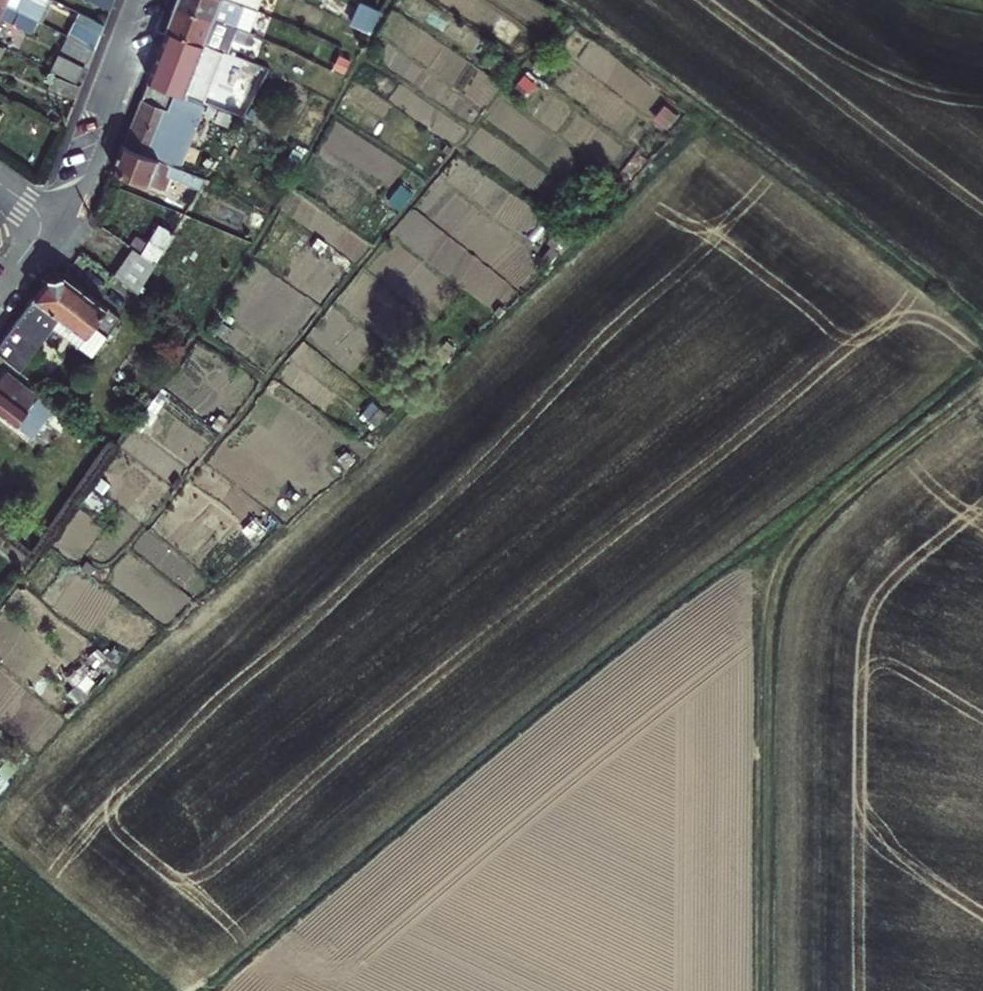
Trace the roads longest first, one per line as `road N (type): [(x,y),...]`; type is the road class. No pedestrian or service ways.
road 1 (residential): [(134,0),(117,53),(112,124),(75,199),(48,219)]

